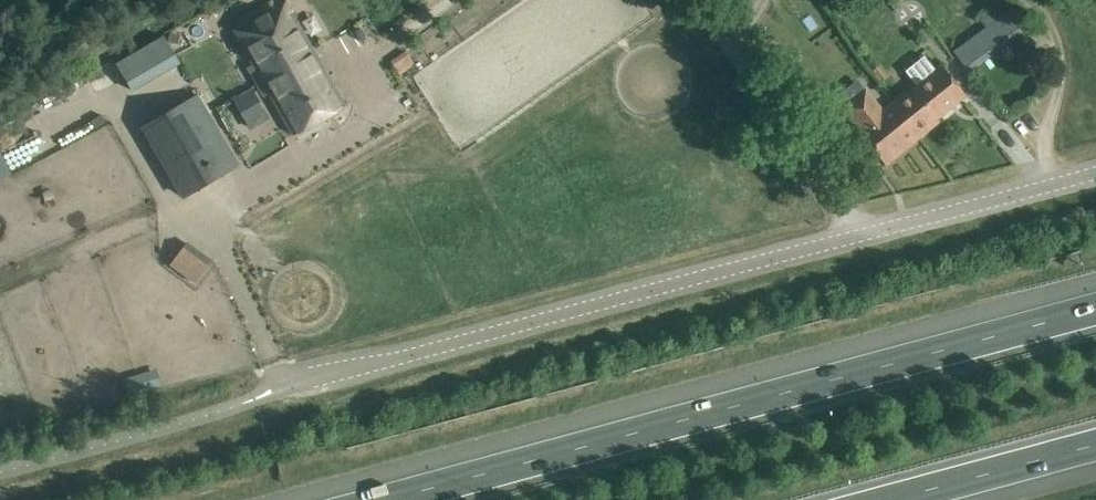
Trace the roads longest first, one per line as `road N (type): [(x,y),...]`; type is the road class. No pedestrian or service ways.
road 1 (unclassified): [(286,383),(1095,180)]
road 2 (motorway): [(1095,307),(378,499)]
road 3 (track): [(863,235),(700,0)]
road 4 (motorway): [(892,499),(1095,445)]

